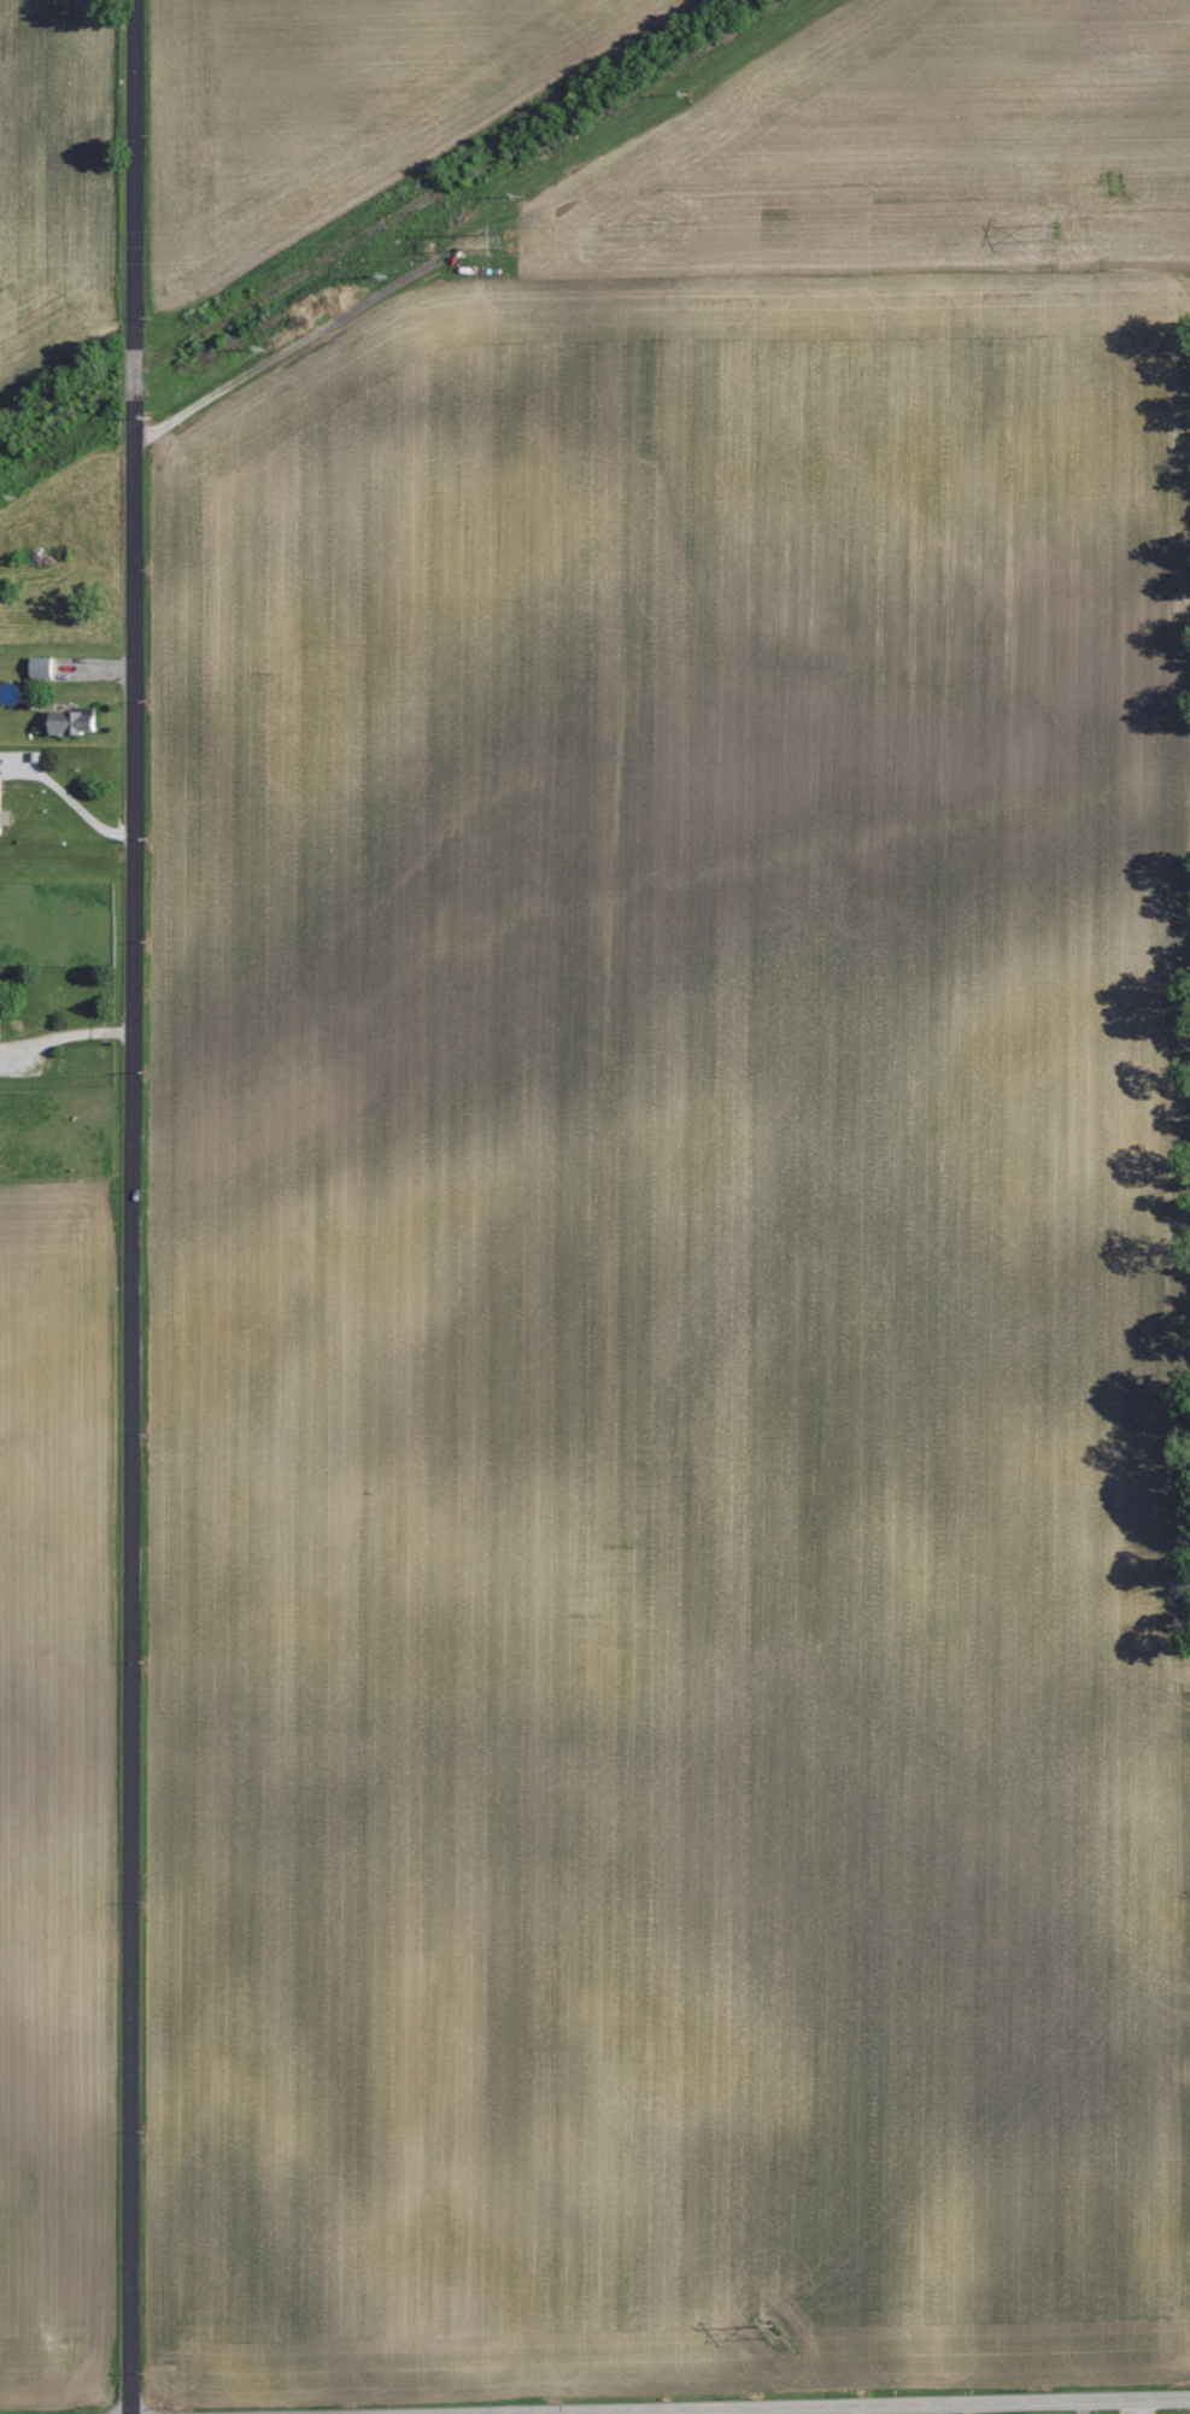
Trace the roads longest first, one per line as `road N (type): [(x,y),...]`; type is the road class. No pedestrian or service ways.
road 1 (residential): [(131,2413),(135,0)]
road 2 (residential): [(1189,2401),(573,2413)]

